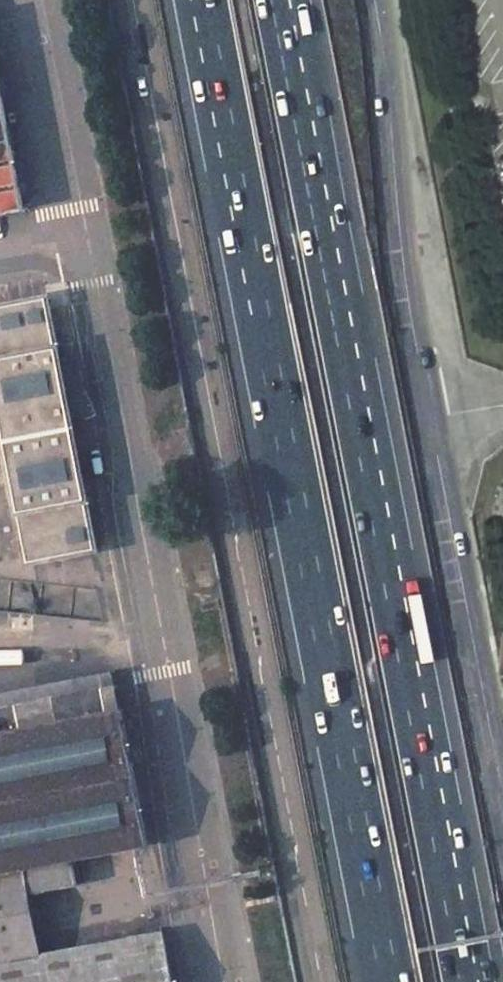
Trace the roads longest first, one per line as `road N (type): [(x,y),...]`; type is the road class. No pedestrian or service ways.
road 1 (unclassified): [(224,981),(82,206),(32,0)]
road 2 (unclassified): [(131,0),(321,981)]
road 3 (motorway): [(201,0),(389,981)]
road 4 (motorway): [(469,981),(283,0)]
road 5 (tertiary): [(502,797),(401,246),(375,0)]

